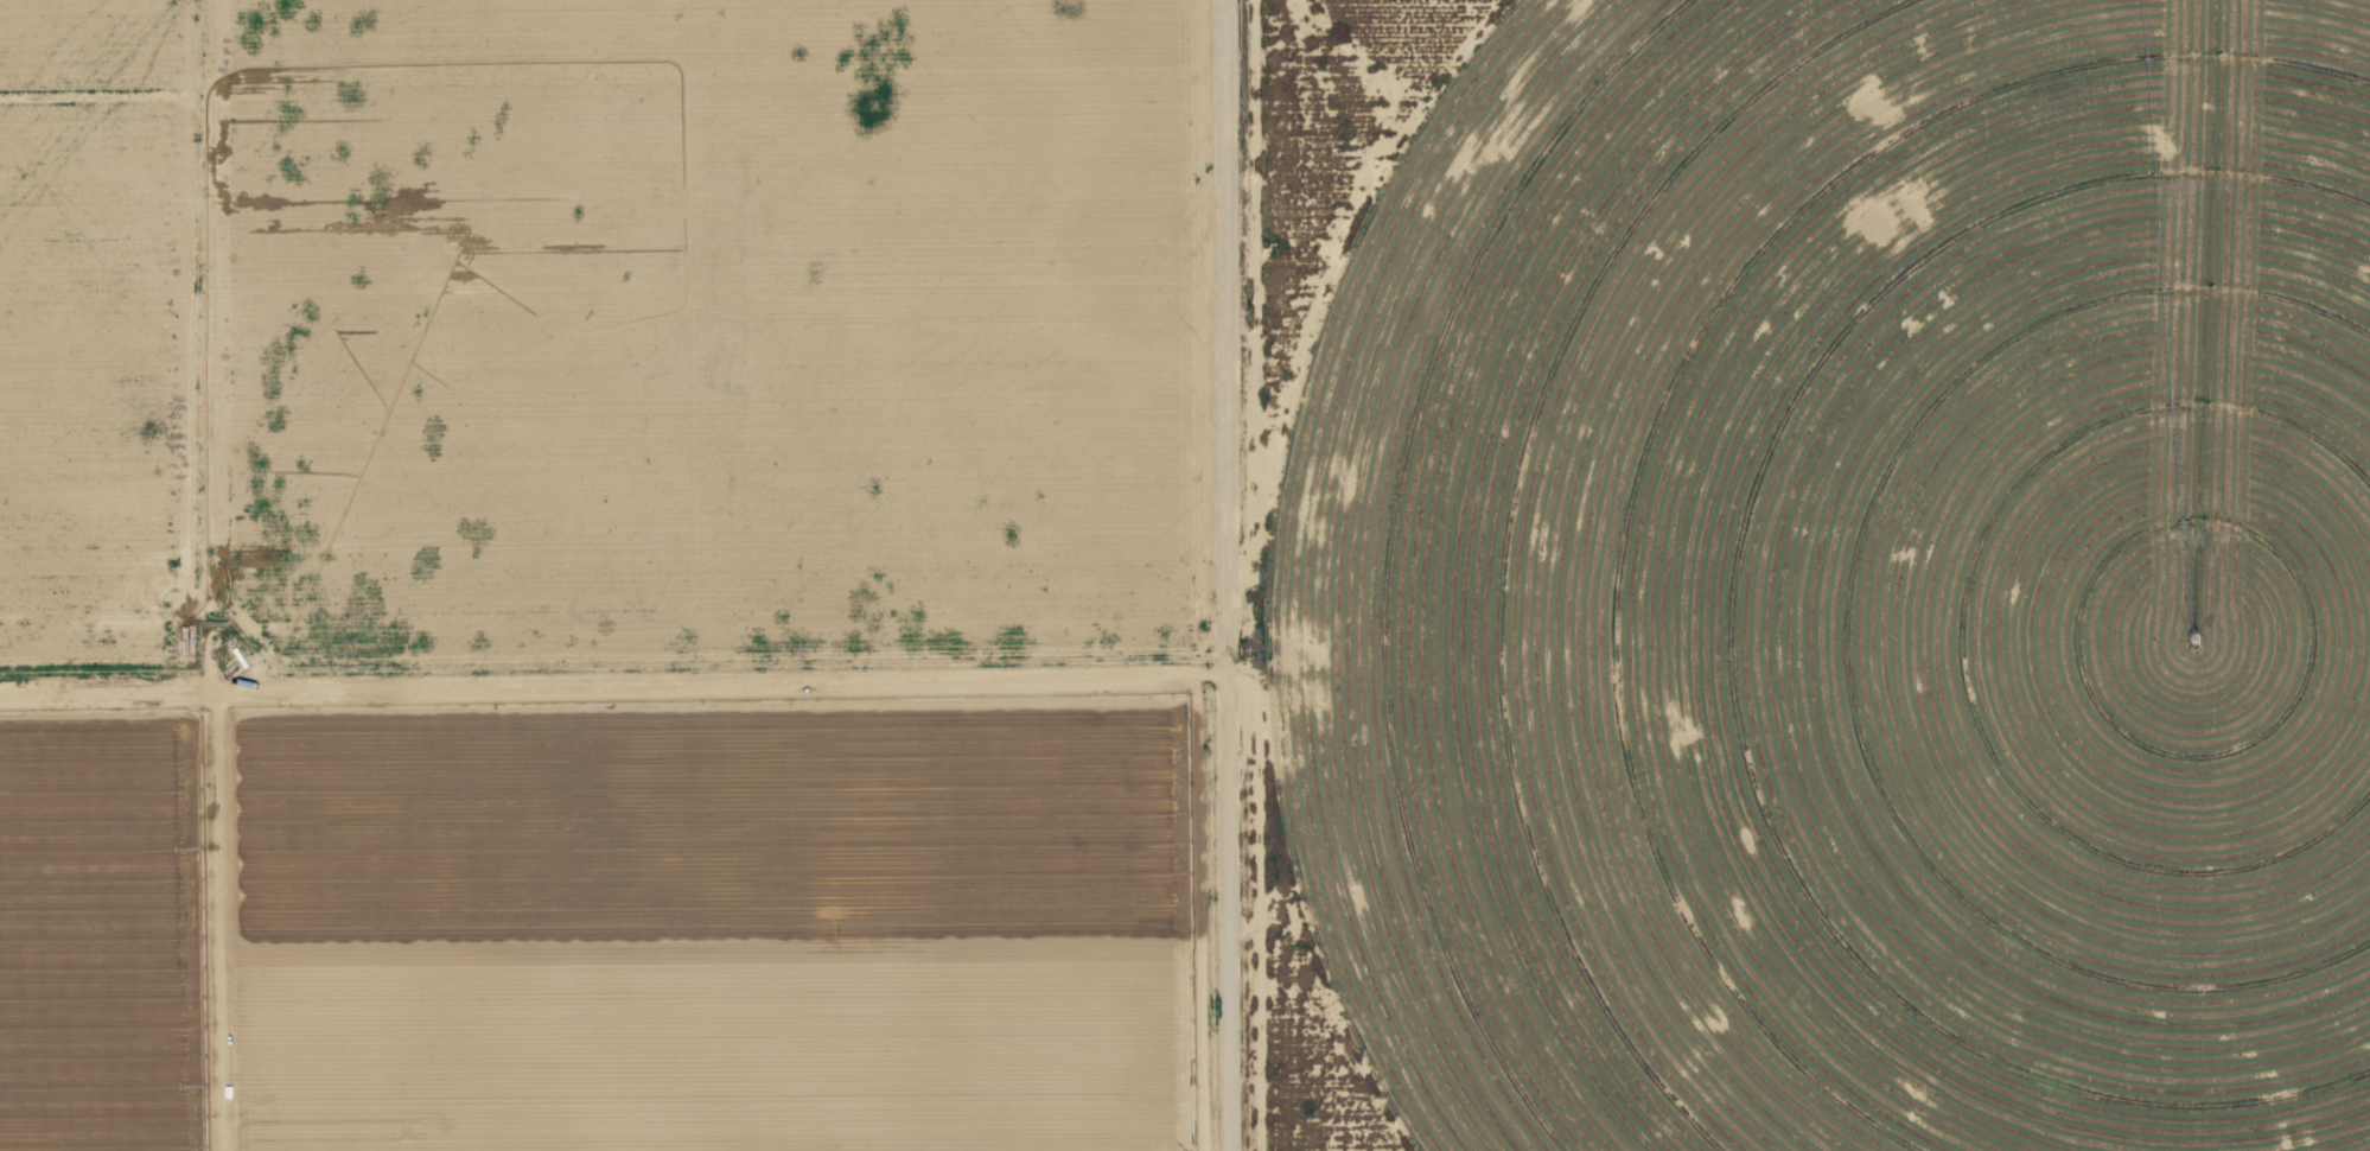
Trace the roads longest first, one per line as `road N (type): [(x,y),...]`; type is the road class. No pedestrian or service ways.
road 1 (track): [(1232,672),(0,688)]
road 2 (residential): [(1232,0),(1234,1150)]

